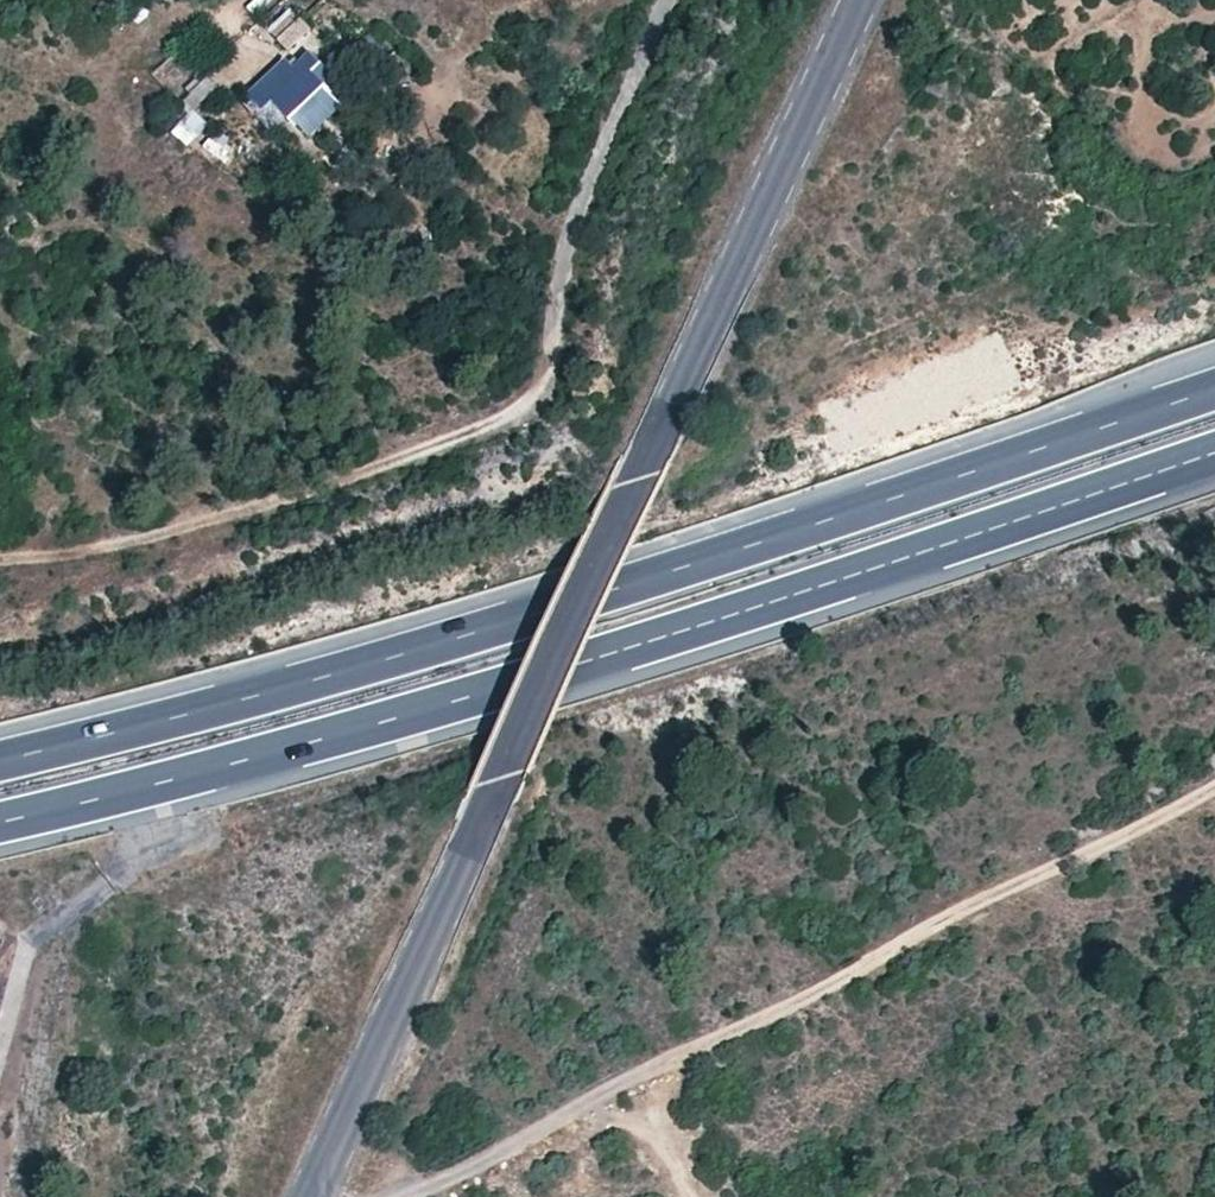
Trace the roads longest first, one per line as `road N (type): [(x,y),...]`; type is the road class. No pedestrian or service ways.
road 1 (tertiary): [(857,0),(314,1196)]
road 2 (motorway): [(0,829),(383,726),(1214,451)]
road 3 (motorway): [(1214,390),(664,580),(0,765)]
road 4 (track): [(629,1082),(1214,782)]
road 5 (track): [(404,1196),(629,1082)]
road 6 (track): [(629,1082),(685,1196)]

